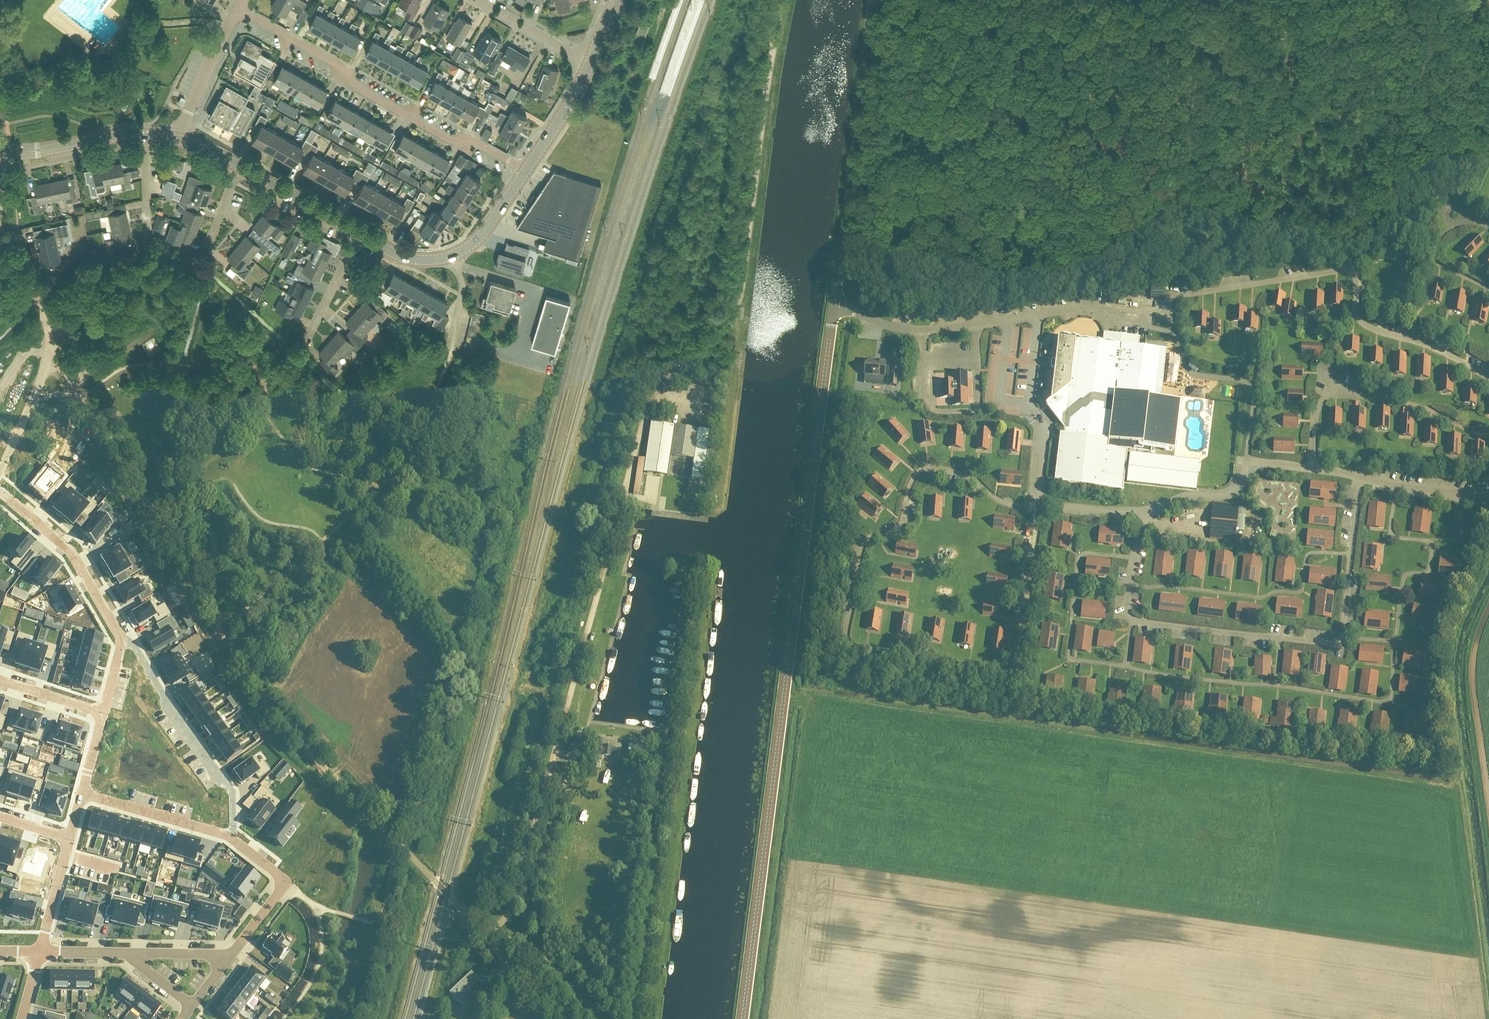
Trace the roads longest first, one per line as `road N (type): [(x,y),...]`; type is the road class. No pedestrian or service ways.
road 1 (unclassified): [(485,939),(514,899),(644,419),(667,373),(728,324),(739,304),(783,0)]
road 2 (unclassified): [(485,939),(257,693),(83,398),(31,290),(0,271)]
road 3 (tertiary): [(742,1018),(833,308)]
road 4 (residential): [(1036,510),(1020,670),(1010,677),(855,653),(848,644),(862,548),(899,531),(921,475),(954,474),(1006,506)]
road 5 (residential): [(1143,517),(1126,609),(1132,622),(1333,645),(1341,638),(1359,480)]
road 6 (residential): [(1488,378),(1358,322),(1349,272),(1175,297),(1158,310)]
road 7 (residential): [(526,170),(480,143),(448,140),(360,90),(339,64),(238,7)]
road 8 (residential): [(231,955),(285,883),(221,834),(81,794)]
road 9 (tertiary): [(833,308),(872,0)]
road 10 (residential): [(0,495),(80,565),(118,635),(102,714)]
road 11 (residential): [(1143,517),(1191,498),(1232,494),(1247,464),(1315,472)]
road 12 (unclassified): [(1009,323),(922,335),(833,308)]
road 13 (residential): [(179,139),(238,7)]
road 14 (tertiary): [(354,233),(238,165)]
road 15 (residential): [(1359,480),(1488,501)]
road 16 (residential): [(589,65),(477,0)]
road 17 (residential): [(301,350),(354,233)]
road 18 (tertiary): [(526,170),(589,65)]

